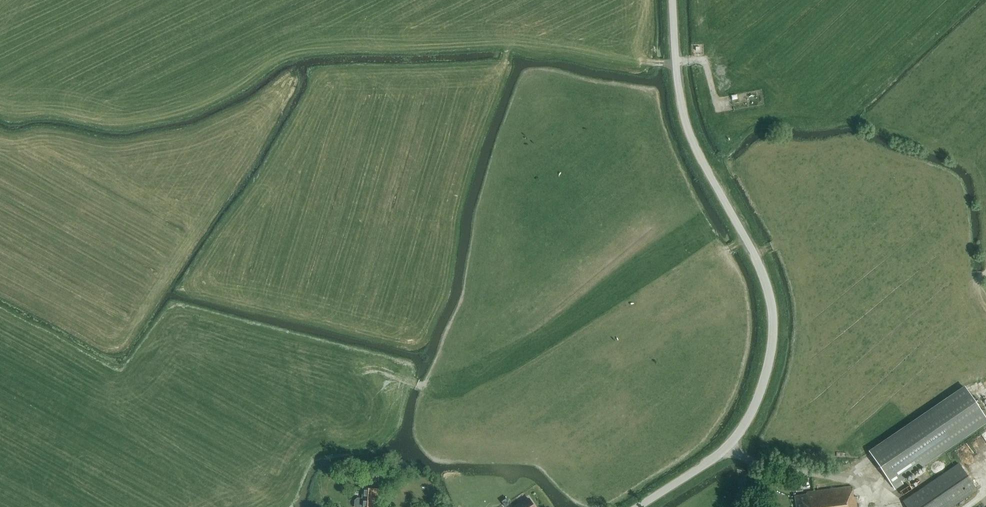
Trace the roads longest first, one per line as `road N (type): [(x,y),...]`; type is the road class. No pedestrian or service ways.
road 1 (tertiary): [(640,506),(737,437),(765,380),(773,336),(761,269),(686,120),(672,0)]

